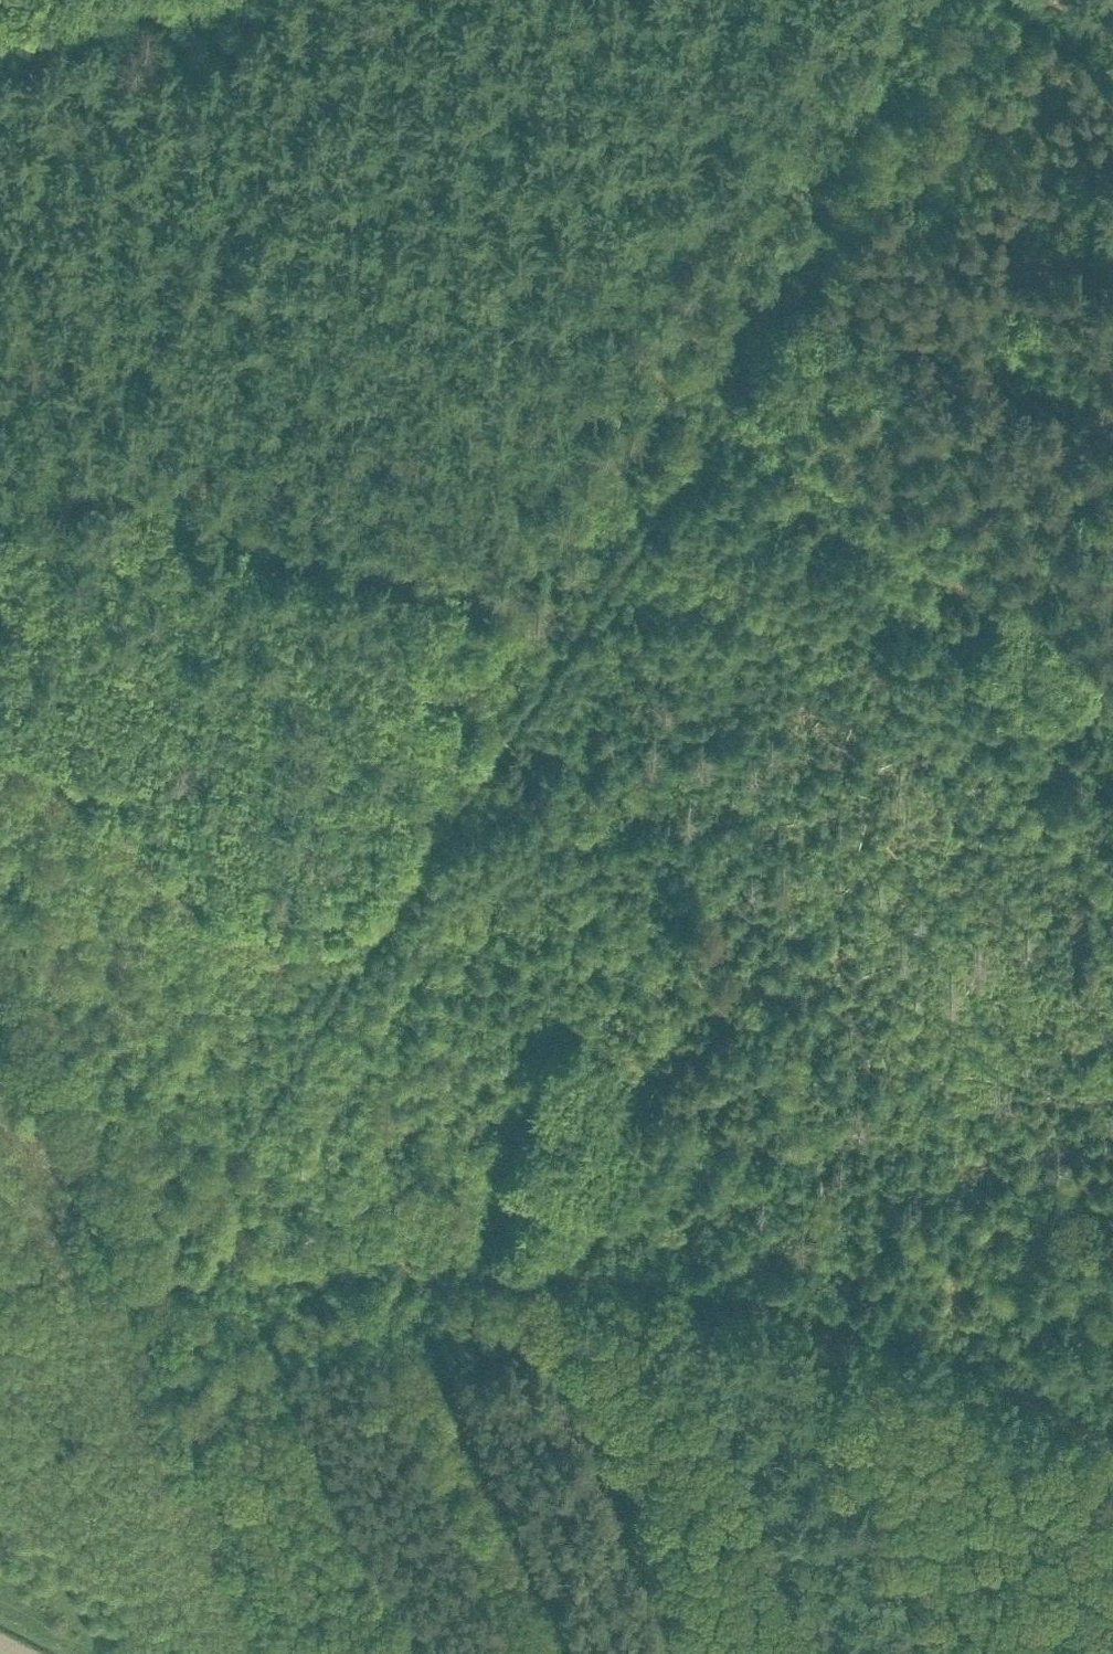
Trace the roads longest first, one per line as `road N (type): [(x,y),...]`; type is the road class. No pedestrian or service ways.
road 1 (track): [(0,994),(148,1324)]
road 2 (track): [(148,1324),(297,1653)]

